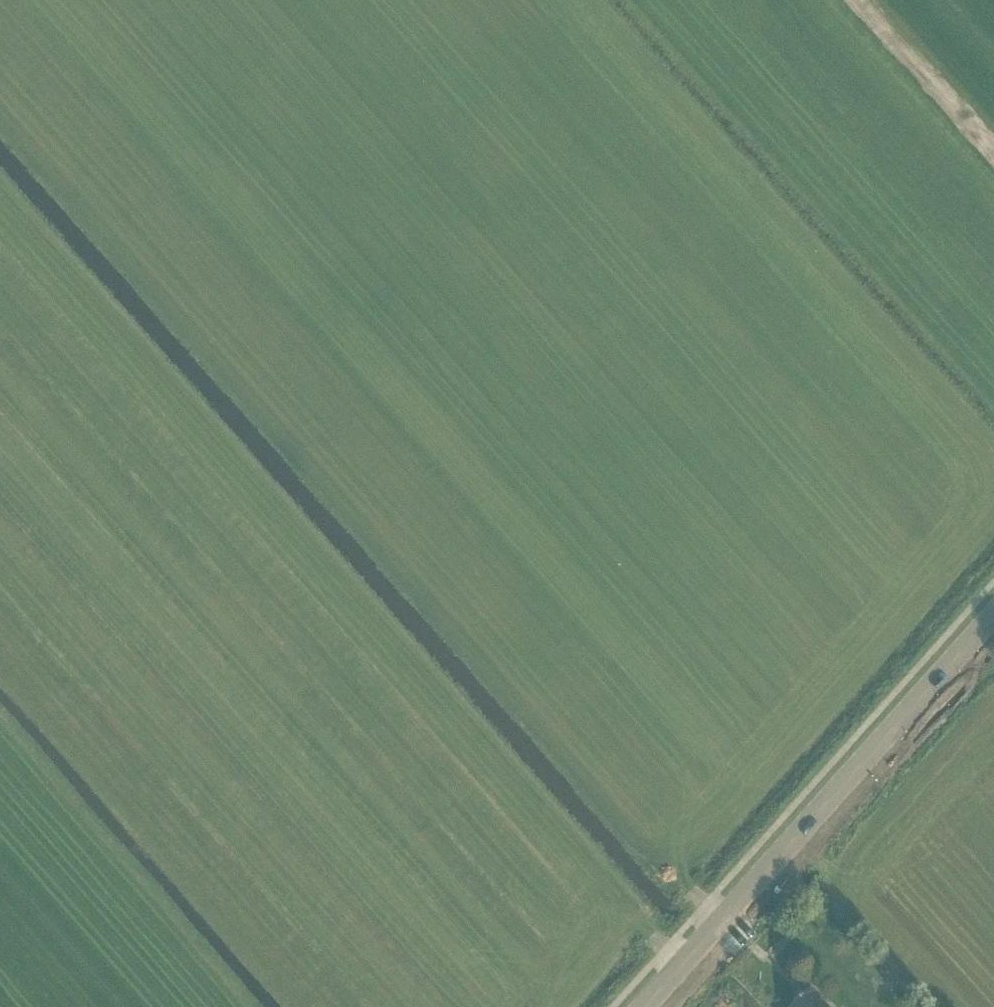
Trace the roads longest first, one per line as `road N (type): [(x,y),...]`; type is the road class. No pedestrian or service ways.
road 1 (tertiary): [(639,1006),(993,613)]

